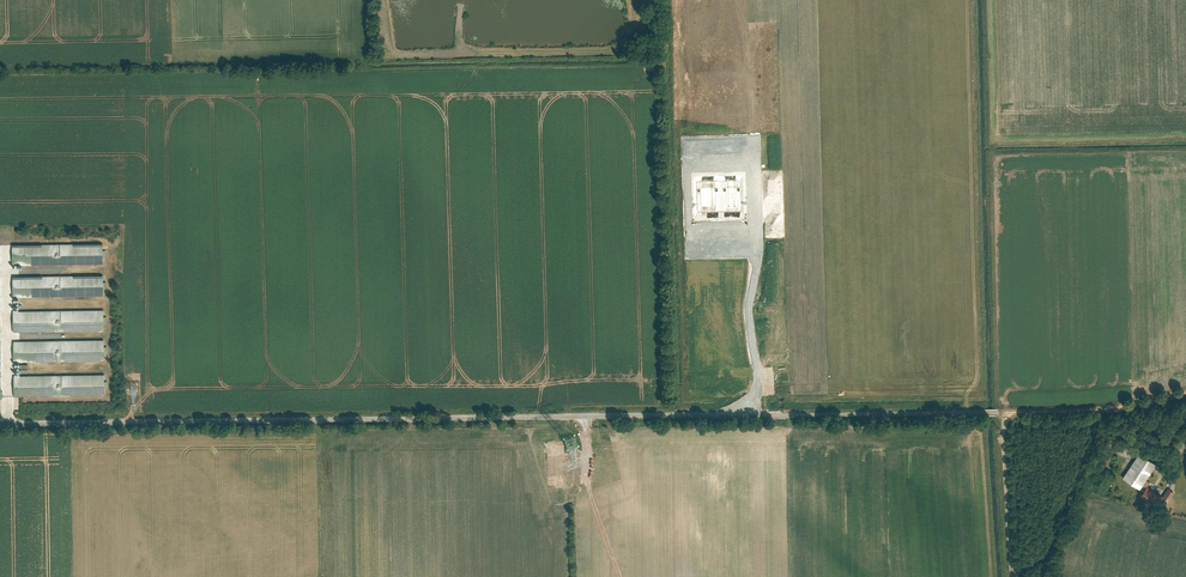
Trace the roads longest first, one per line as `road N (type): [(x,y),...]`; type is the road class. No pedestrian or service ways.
road 1 (unclassified): [(0,426),(1034,414),(1110,410),(1185,394)]
road 2 (track): [(1007,414),(1012,576)]

